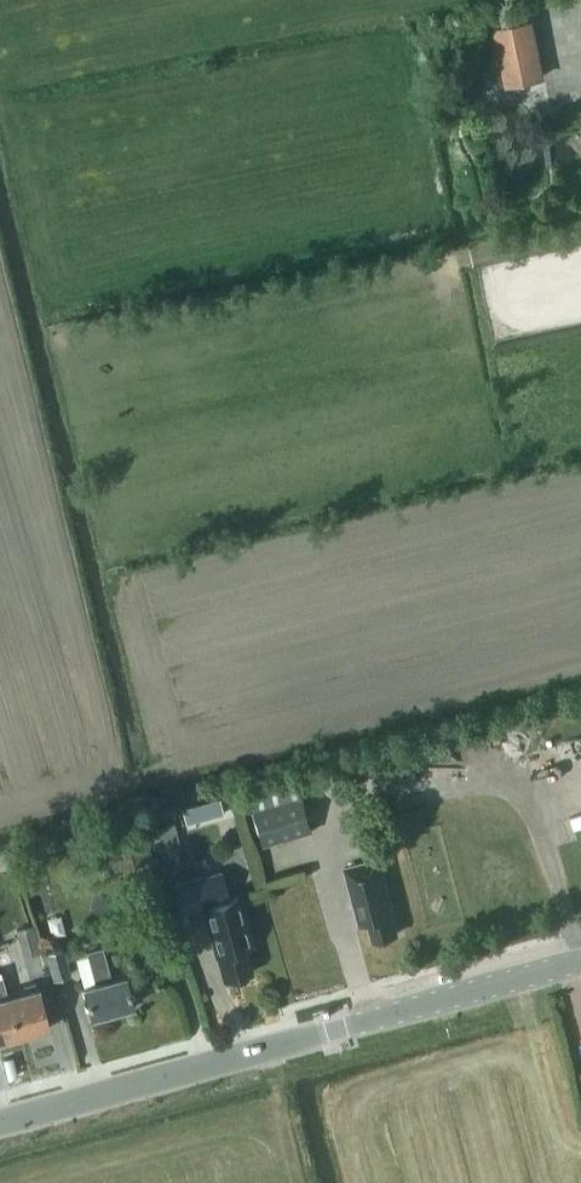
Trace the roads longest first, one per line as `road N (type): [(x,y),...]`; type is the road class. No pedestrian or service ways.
road 1 (tertiary): [(0,1123),(580,961)]

